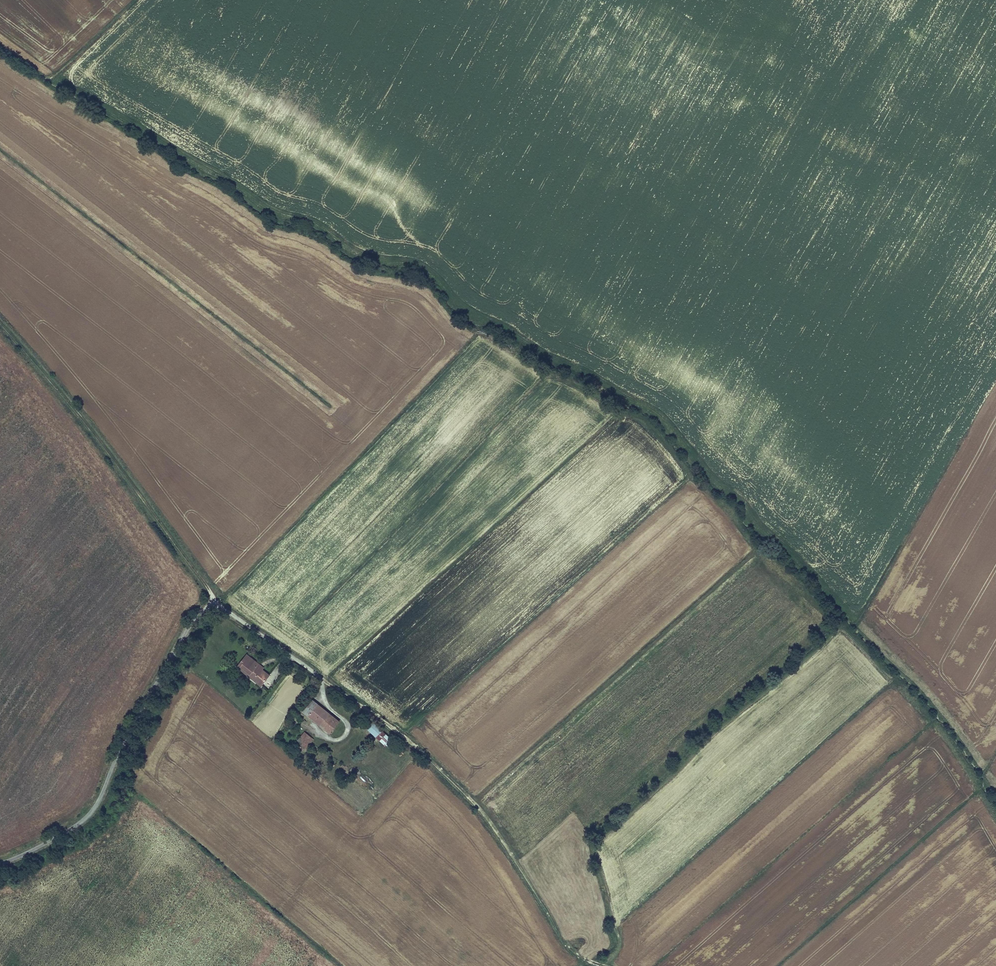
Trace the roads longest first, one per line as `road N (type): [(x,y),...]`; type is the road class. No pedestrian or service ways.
road 1 (unclassified): [(0,862),(87,819),(177,649),(214,598),(324,680)]
road 2 (track): [(324,680),(422,752),(495,825),(567,941),(609,965)]
road 3 (track): [(214,598),(71,403),(0,327)]

